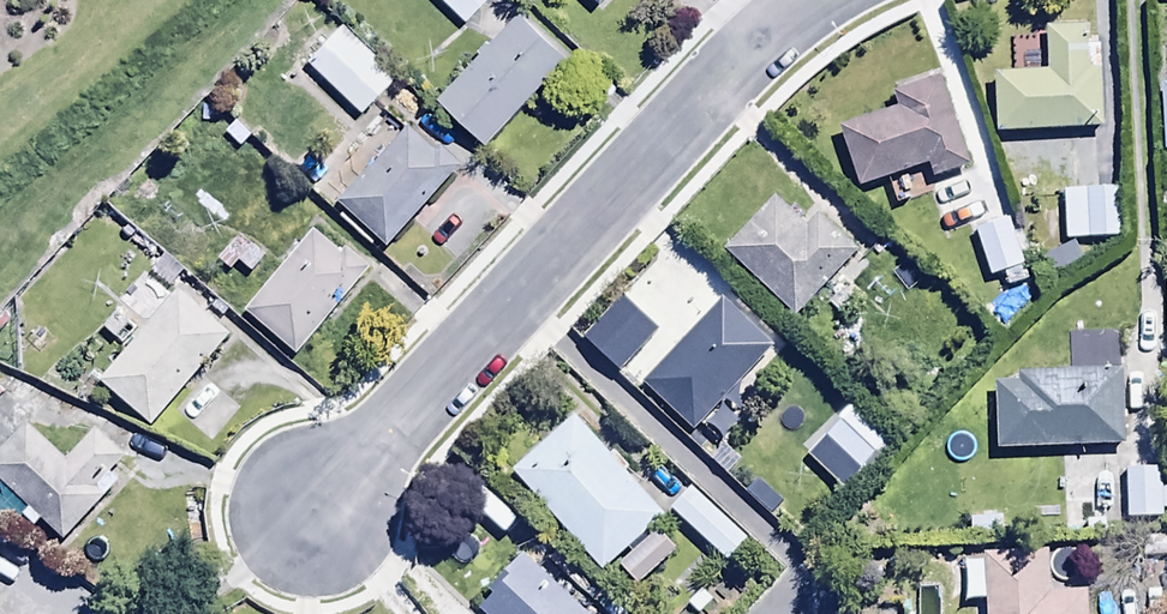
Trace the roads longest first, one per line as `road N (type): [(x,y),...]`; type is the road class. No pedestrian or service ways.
road 1 (residential): [(820,0),(695,107),(302,530)]

